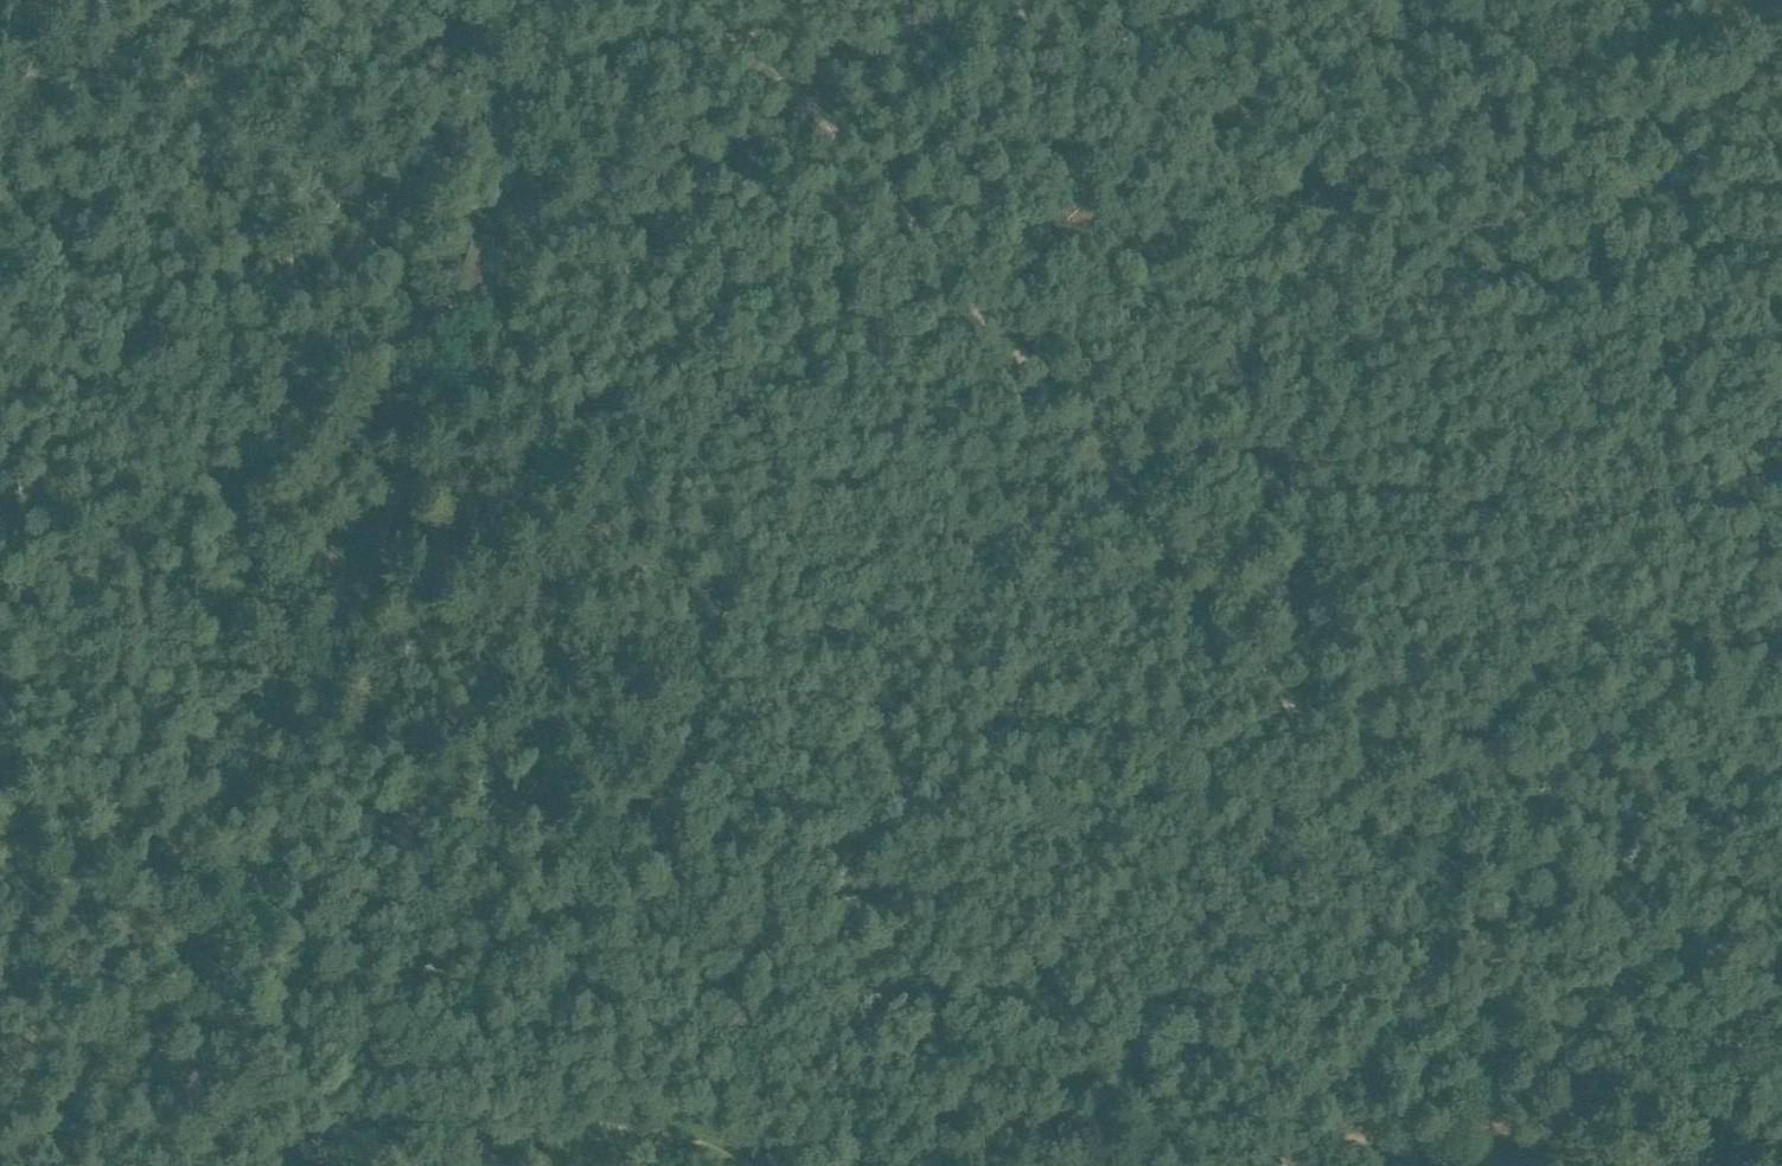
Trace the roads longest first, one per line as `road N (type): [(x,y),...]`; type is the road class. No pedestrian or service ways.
road 1 (track): [(1645,1143),(1532,995),(1438,903),(1112,477),(946,296),(828,124),(740,38)]
road 2 (track): [(499,124),(622,46),(951,22),(1025,0)]
road 3 (track): [(553,0),(499,124)]

